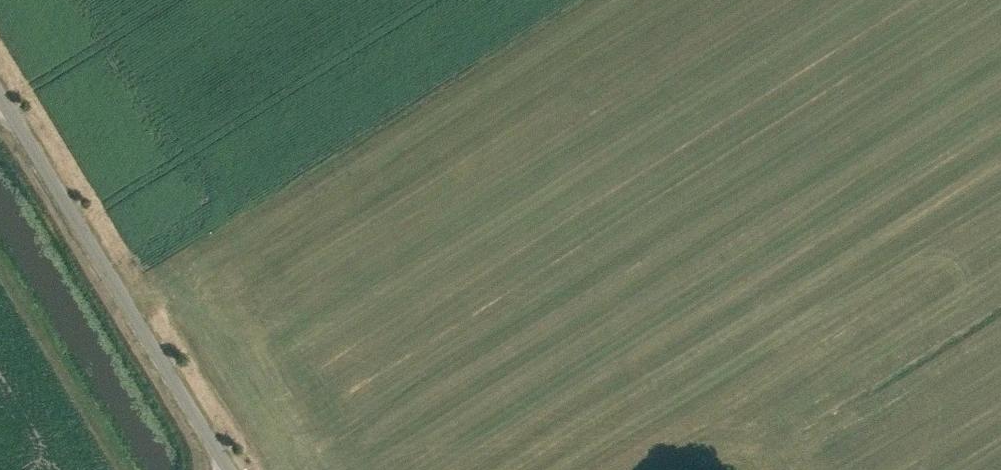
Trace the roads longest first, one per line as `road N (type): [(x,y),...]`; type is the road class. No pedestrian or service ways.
road 1 (unclassified): [(229,469),(0,98)]

